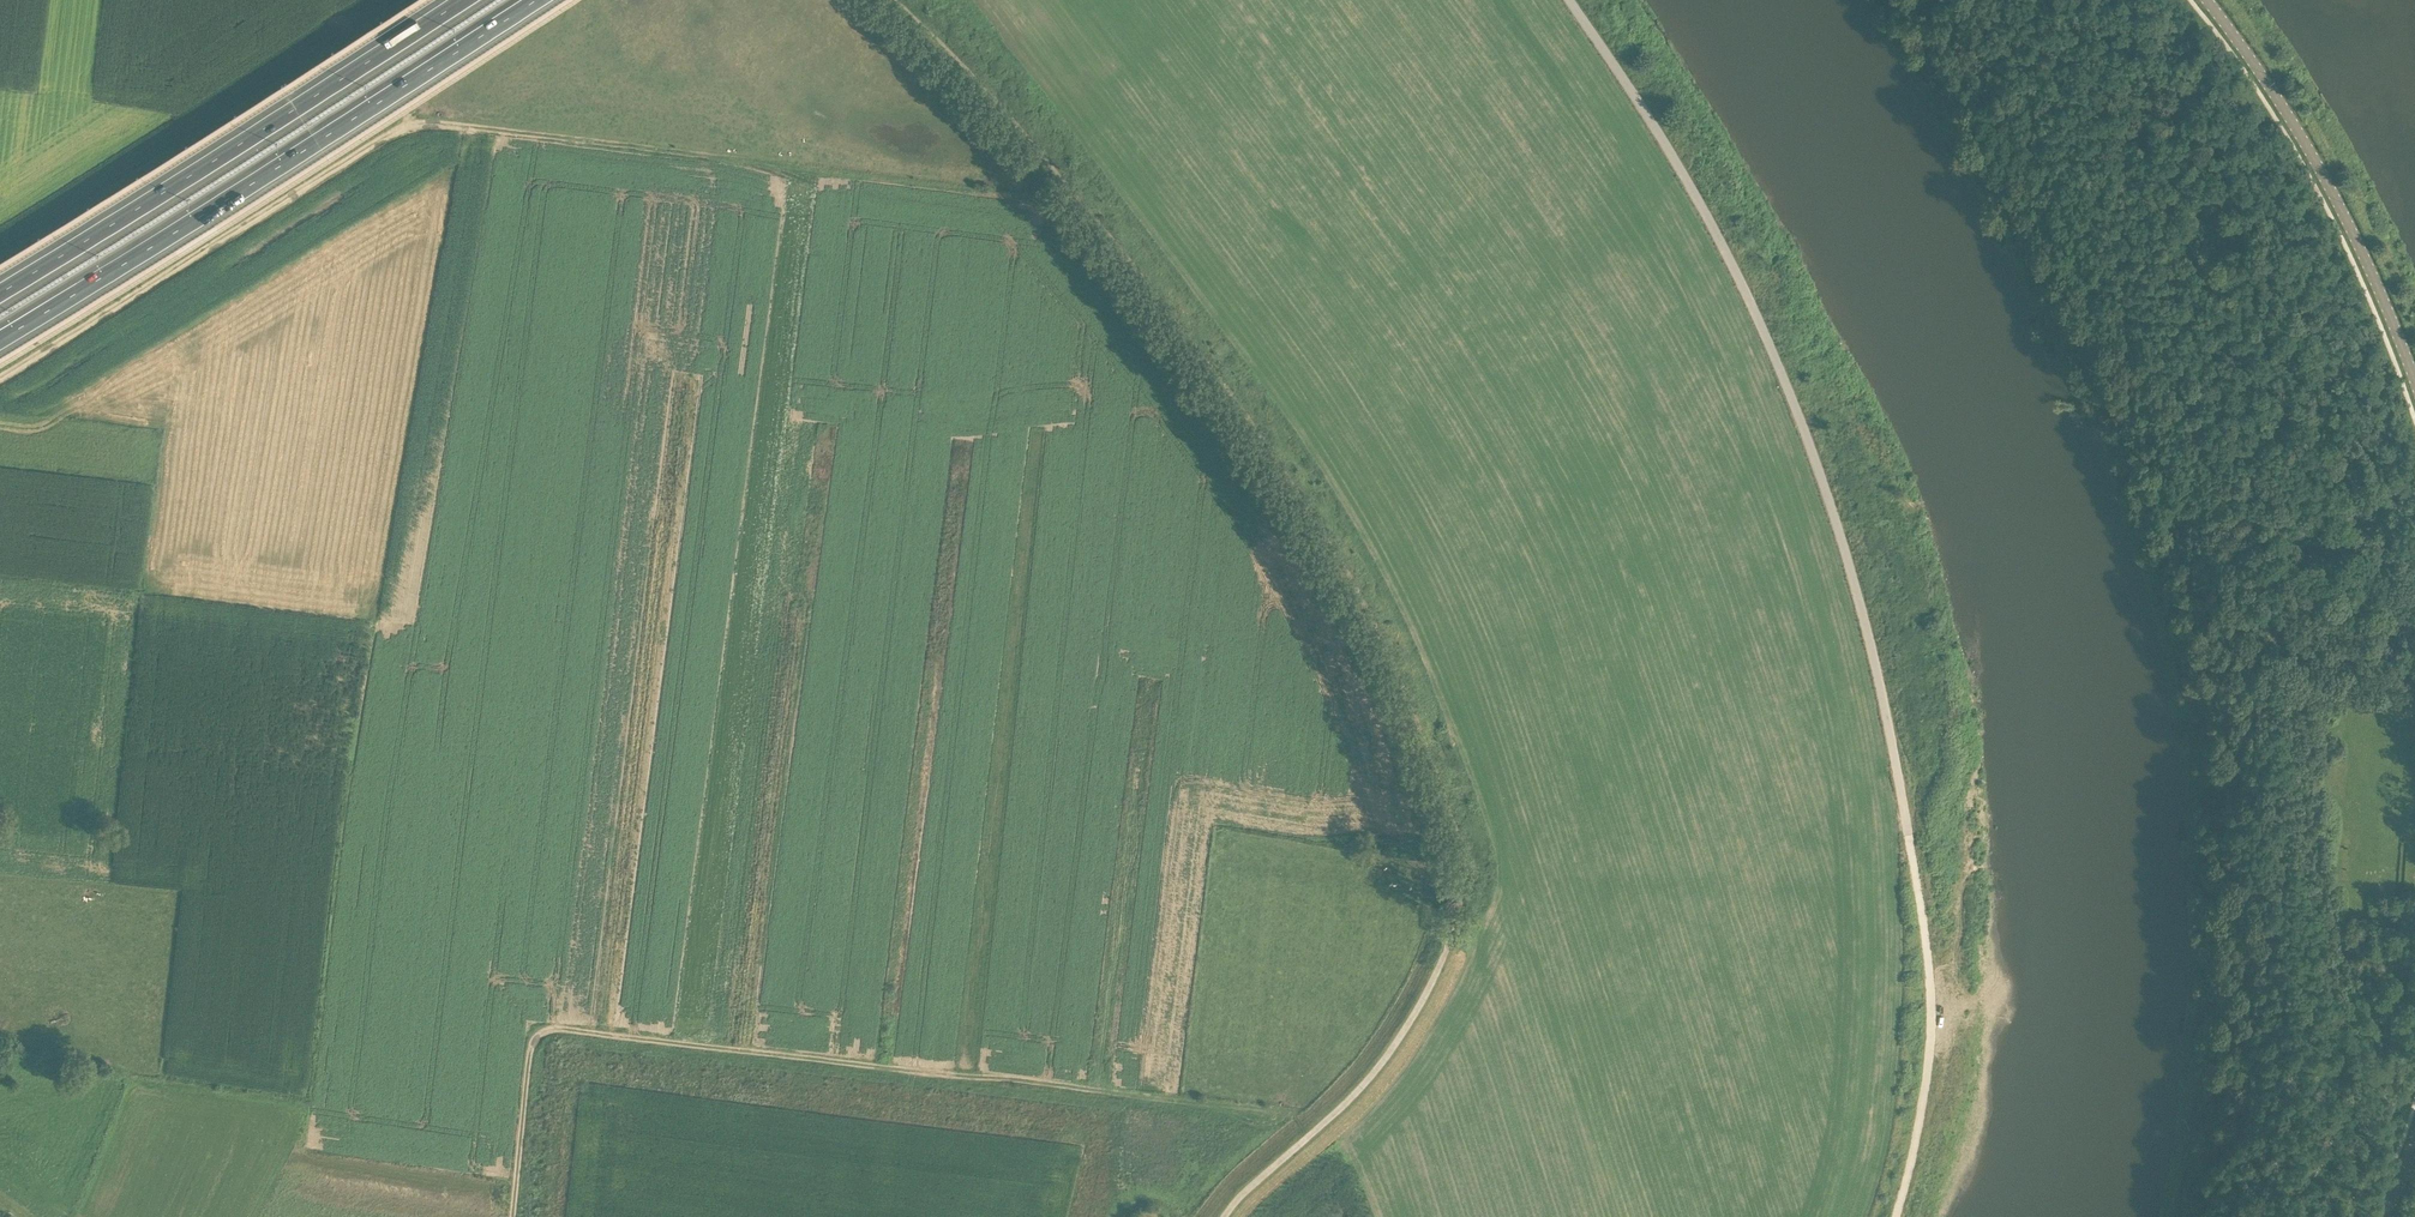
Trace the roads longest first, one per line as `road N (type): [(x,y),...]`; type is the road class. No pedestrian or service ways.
road 1 (unclassified): [(1894,1216),(1923,1085),(1926,948),(1878,673),(1850,562),(1797,412),(1719,238),(1572,0)]
road 2 (track): [(511,1216),(529,1046),(541,1026),(555,1023),(1290,1109)]
road 3 (track): [(0,375),(406,120),(763,159)]
road 4 (motorway): [(0,327),(514,0)]
road 5 (motorway): [(438,0),(0,280)]
road 6 (tertiary): [(2414,383),(2333,193),(2204,0)]

